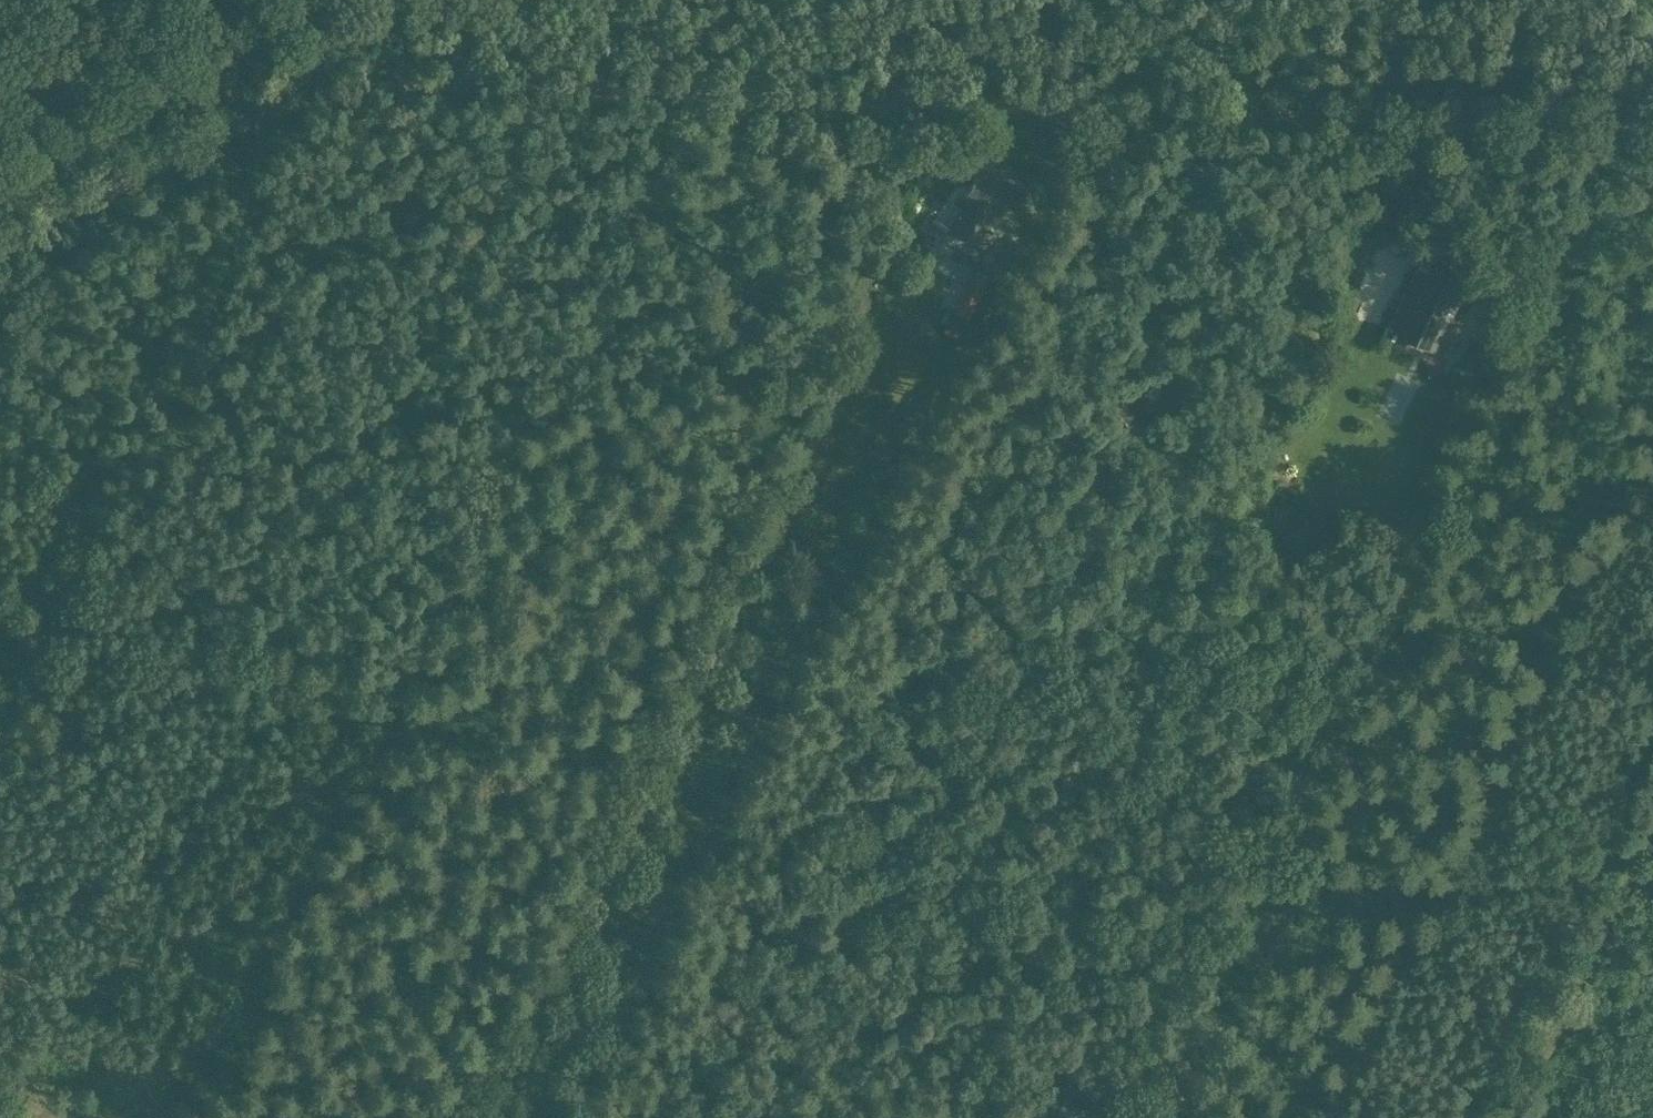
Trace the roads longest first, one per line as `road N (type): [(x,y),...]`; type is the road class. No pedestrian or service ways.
road 1 (track): [(1652,127),(662,97)]
road 2 (track): [(662,97),(391,86),(335,94),(274,113),(0,239)]
road 3 (track): [(1520,1117),(1652,839)]

